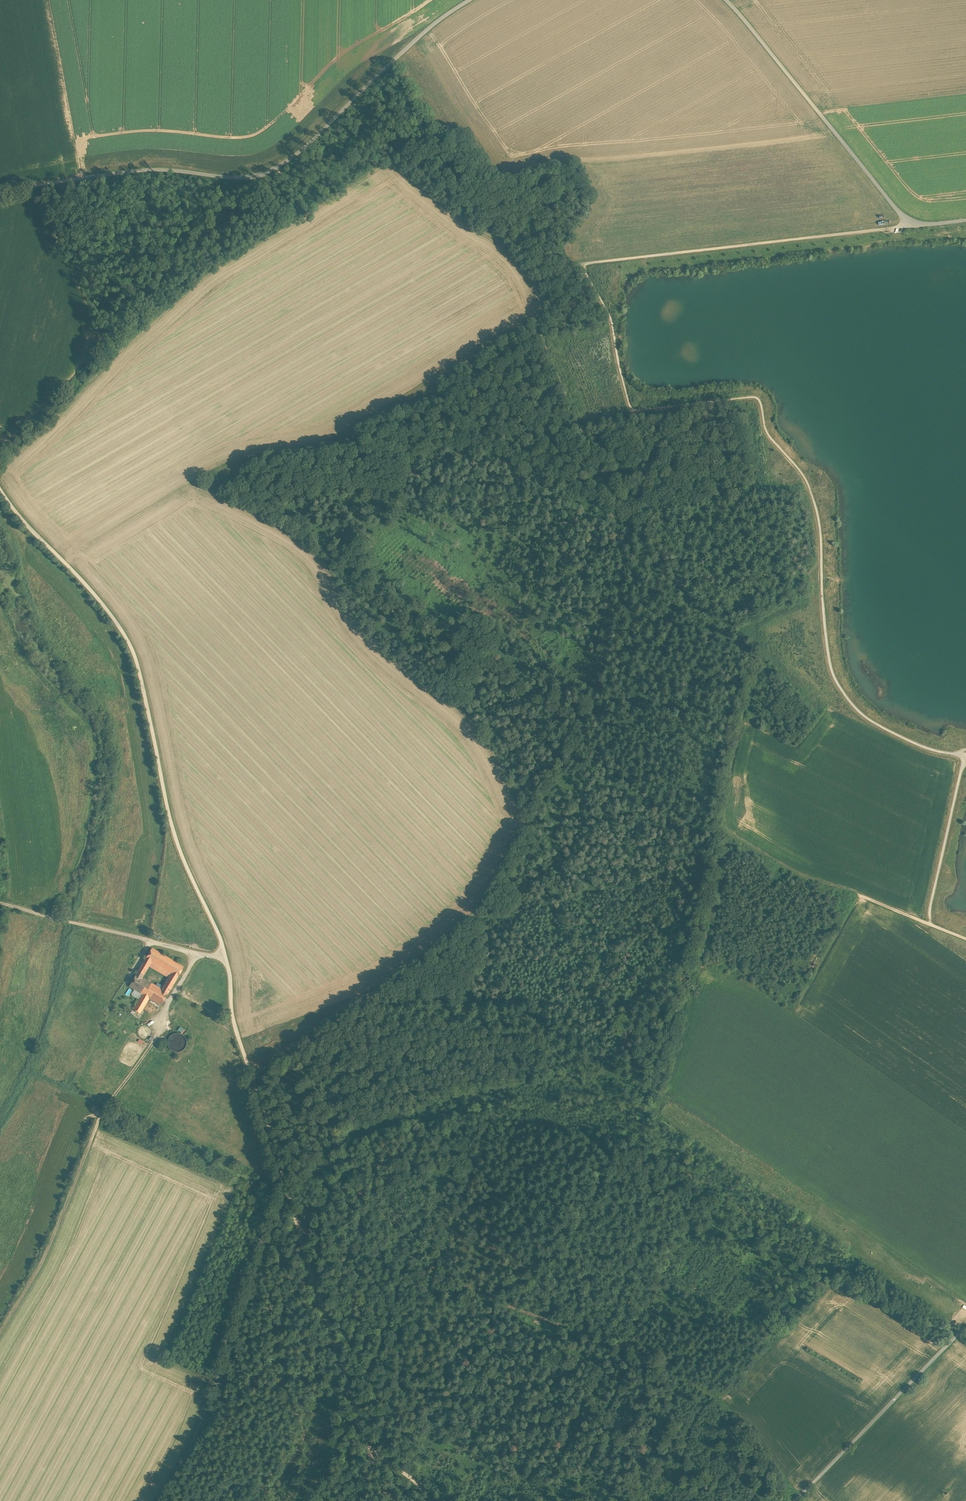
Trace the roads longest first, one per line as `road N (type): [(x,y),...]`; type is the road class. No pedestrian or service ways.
road 1 (track): [(0,481),(134,645),(170,815),(223,942),(230,1007),(297,1218),(348,1442),(366,1459)]
road 2 (track): [(925,921),(792,870),(734,835),(725,817),(746,680),(730,652),(621,579)]
road 3 (unclassified): [(461,0),(260,174),(142,169),(0,192)]
road 4 (track): [(199,951),(158,1035),(101,1118),(47,1252),(0,1335)]
road 5 (track): [(631,523),(609,648),(579,736),(468,917)]
road 6 (track): [(760,1489),(762,1474),(696,1377),(449,1251)]
road 7 (track): [(297,1218),(449,1251),(366,1459)]
road 8 (unclassified): [(965,219),(925,222),(902,213),(727,0)]
road 9 (track): [(583,262),(609,163),(836,134)]
road 10 (track): [(529,271),(546,300),(543,340),(631,523)]
road 11 (track): [(188,1500),(230,1414),(266,1298),(276,1290),(315,1301)]
road 12 (track): [(252,1078),(468,917)]
road 13 (track): [(800,1500),(965,1328)]
road 14 (track): [(0,905),(226,957)]
road 15 (track): [(388,156),(467,213),(529,271)]

